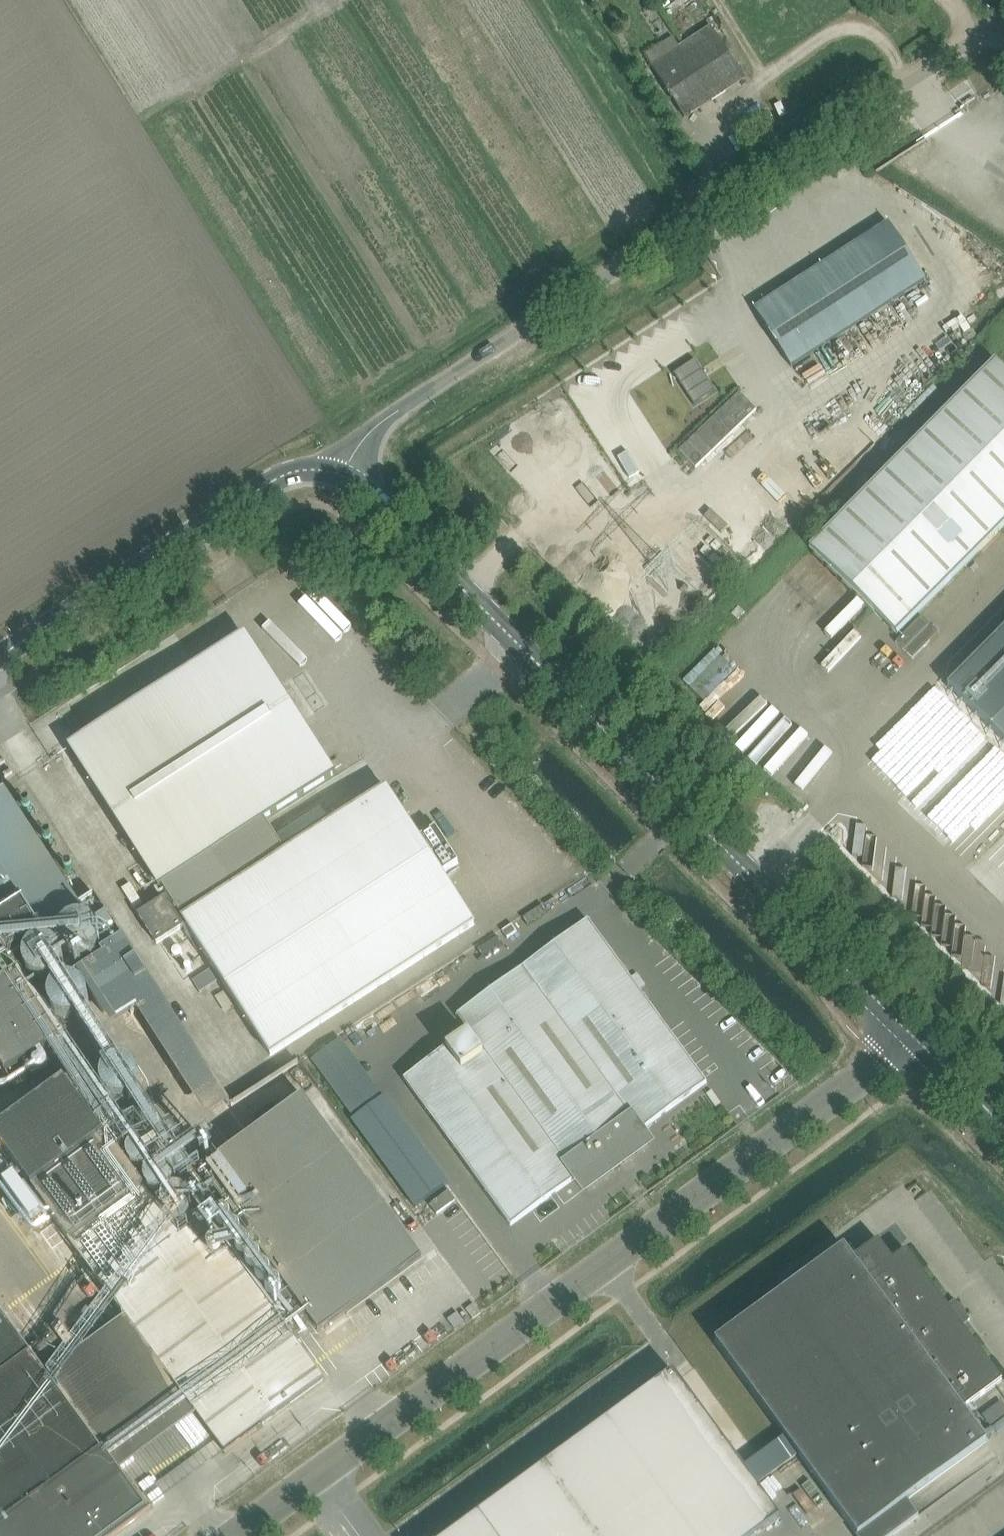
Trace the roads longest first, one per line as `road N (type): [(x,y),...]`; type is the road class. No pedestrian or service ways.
road 1 (unclassified): [(230,1535),(913,1037)]
road 2 (tertiary): [(913,1037),(343,471)]
road 3 (unclassified): [(343,471),(387,418),(993,28)]
road 4 (tertiary): [(0,654),(291,471),(343,471)]
road 5 (tertiary): [(1003,1128),(913,1037)]

